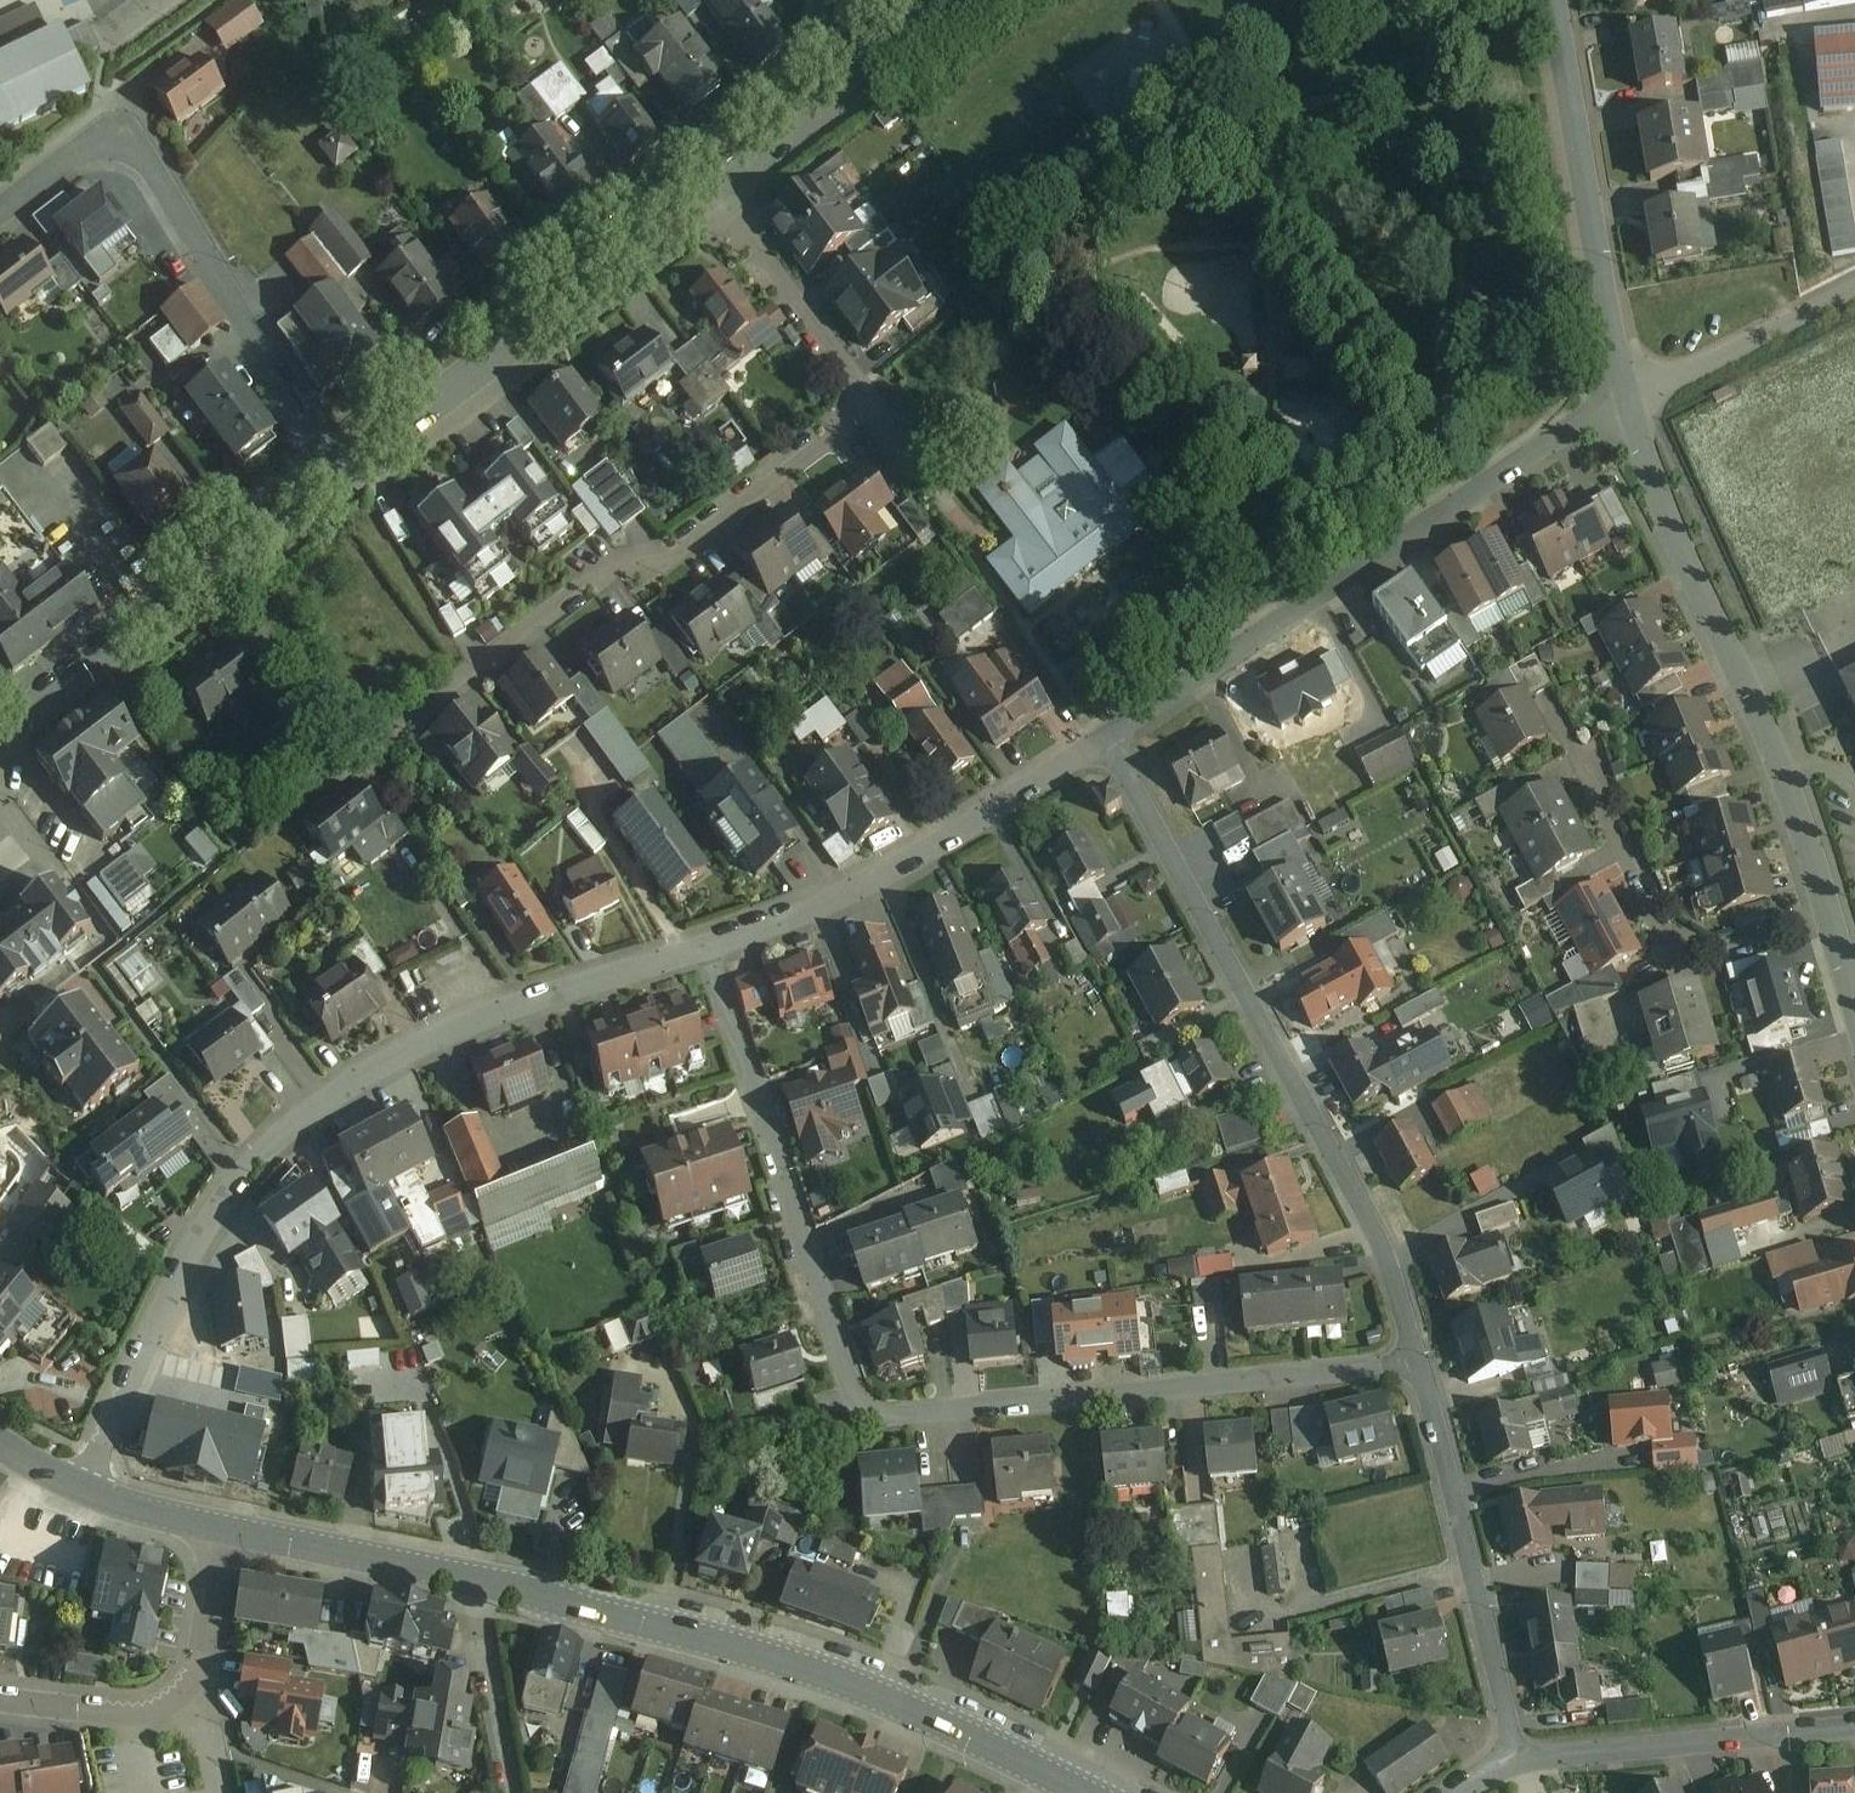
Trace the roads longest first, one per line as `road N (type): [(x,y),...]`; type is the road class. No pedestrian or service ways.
road 1 (residential): [(1414,1362),(893,1417),(856,1400),(705,946)]
road 2 (residential): [(716,198),(867,392),(363,751),(385,782)]
road 3 (residential): [(705,946),(512,1005),(411,1046),(323,1100),(245,1168),(191,1248),(82,1486)]
road 4 (residential): [(1104,738),(1346,1164),(1414,1362)]
road 5 (primary): [(1085,1792),(826,1682),(476,1576)]
road 6 (residential): [(1621,395),(1104,738)]
road 7 (tertiary): [(1621,395),(1774,730),(1832,922)]
road 8 (residential): [(339,479),(131,143),(96,137),(0,210)]
road 9 (residential): [(716,198),(339,479)]
road 10 (residential): [(1104,738),(877,877),(705,946)]
road 11 (residential): [(339,479),(0,734)]
road 12 (residential): [(1414,1362),(1517,1765)]
road 13 (tertiary): [(1552,0),(1621,395)]
road 14 (residential): [(1585,757),(1683,964),(1832,922)]
road 15 (residential): [(0,1698),(121,1716),(174,1704),(189,1691),(201,1652),(218,1555),(214,1524)]
road 16 (residential): [(1517,1765),(1854,1729)]
road 17 (residential): [(970,0),(716,198)]
road 18 (primary): [(476,1576),(214,1524)]
road 19 (residential): [(476,1576),(478,1658),(509,1792)]
road 20 (primary): [(214,1524),(82,1486)]

